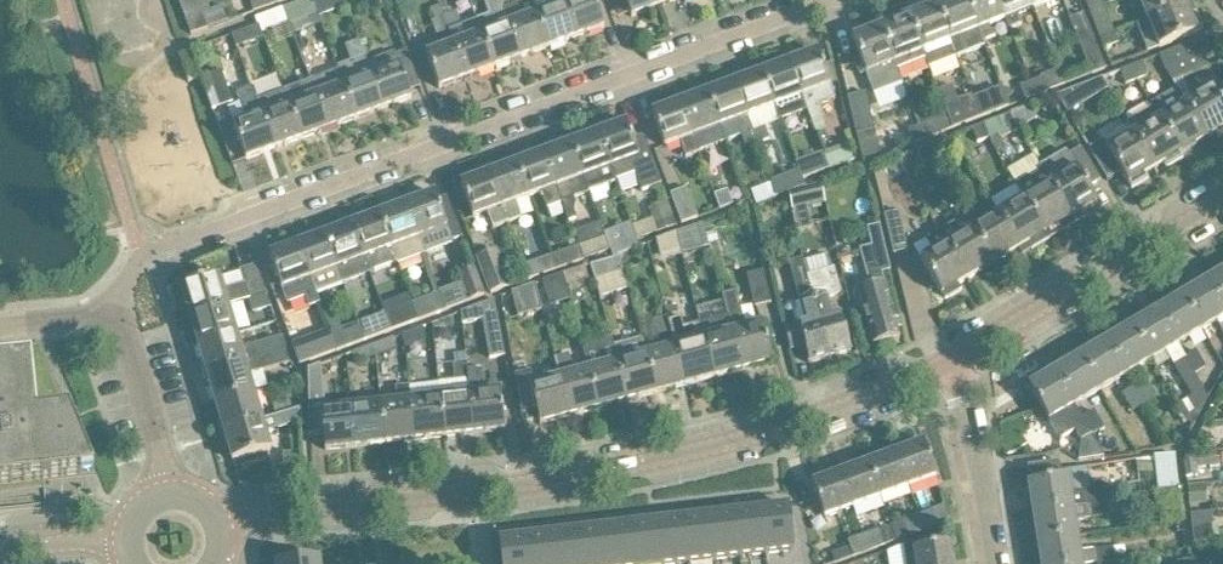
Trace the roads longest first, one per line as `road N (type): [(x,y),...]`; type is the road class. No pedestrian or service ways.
road 1 (residential): [(120,311),(121,293),(141,257),(830,0)]
road 2 (unclassified): [(951,360),(814,416),(660,458),(219,521)]
road 3 (unclassified): [(1222,199),(951,360)]
road 4 (residential): [(951,360),(977,448),(996,563)]
road 5 (residential): [(168,492),(120,311)]
road 6 (unclassified): [(0,550),(126,536)]
road 7 (residential): [(0,324),(120,311)]

